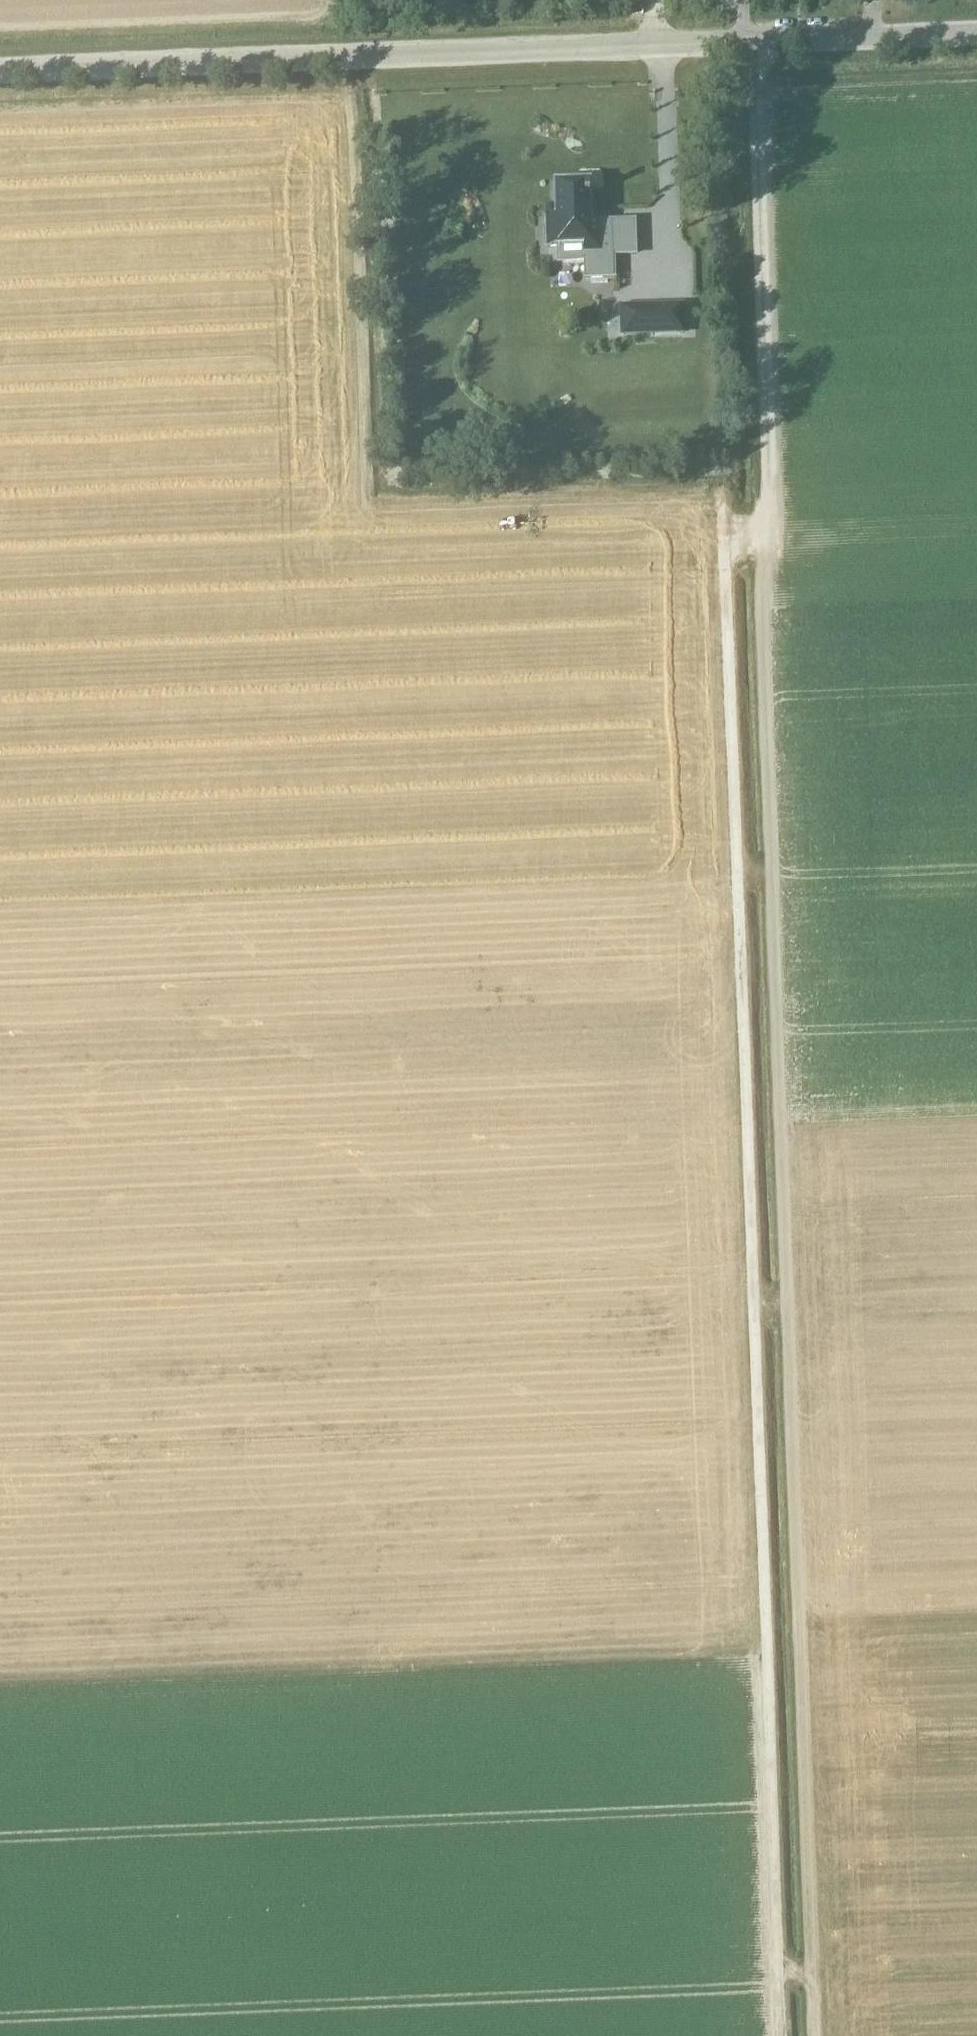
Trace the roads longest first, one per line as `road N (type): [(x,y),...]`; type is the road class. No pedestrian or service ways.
road 1 (track): [(778,2009),(721,492)]
road 2 (unclassified): [(0,70),(976,32)]
road 3 (track): [(753,41),(771,530),(723,531)]

